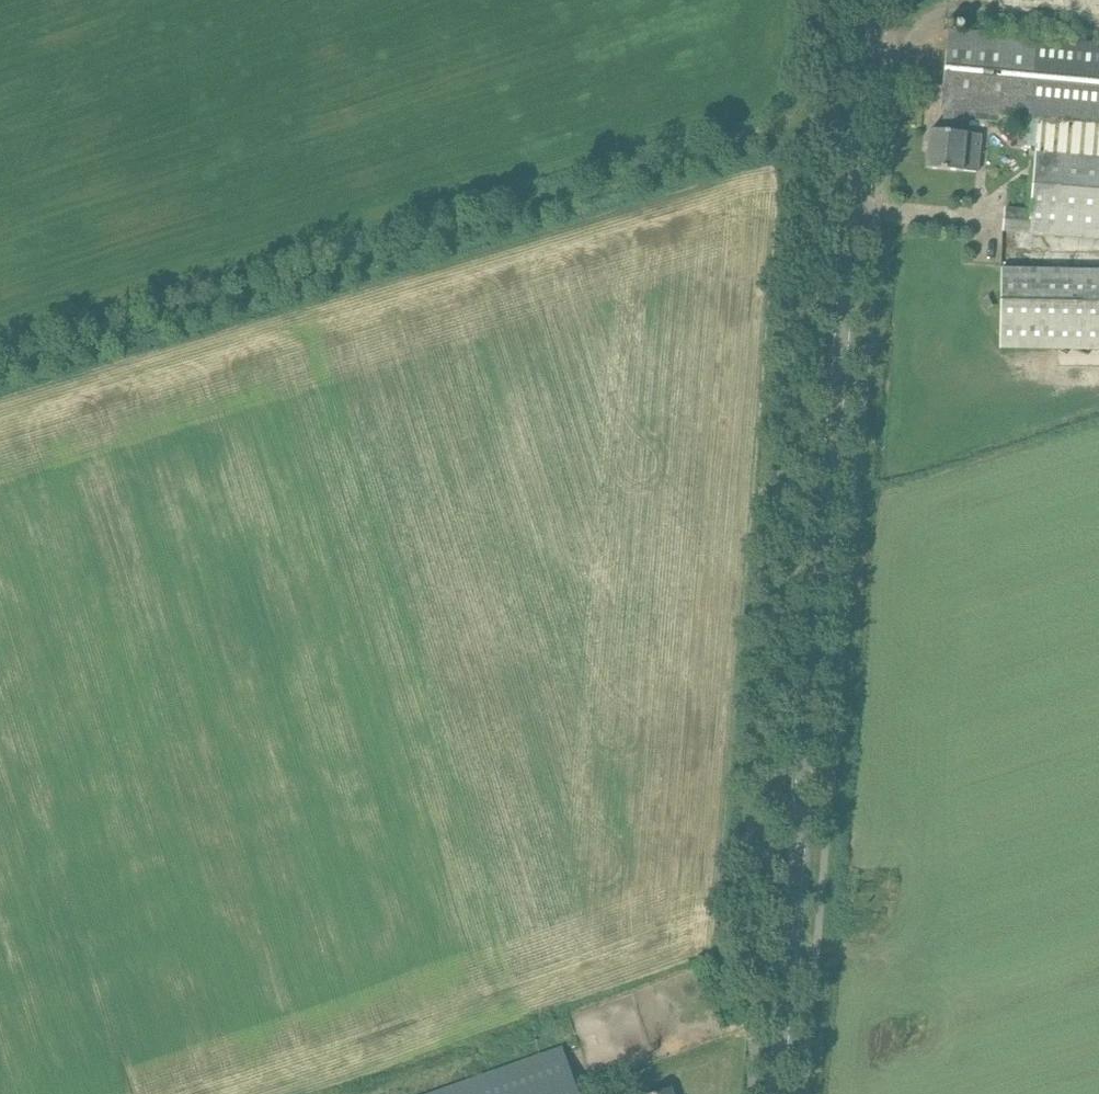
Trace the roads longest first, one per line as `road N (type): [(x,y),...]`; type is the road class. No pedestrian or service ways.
road 1 (tertiary): [(777,1093),(872,0)]
road 2 (track): [(861,123),(810,129),(0,374)]

